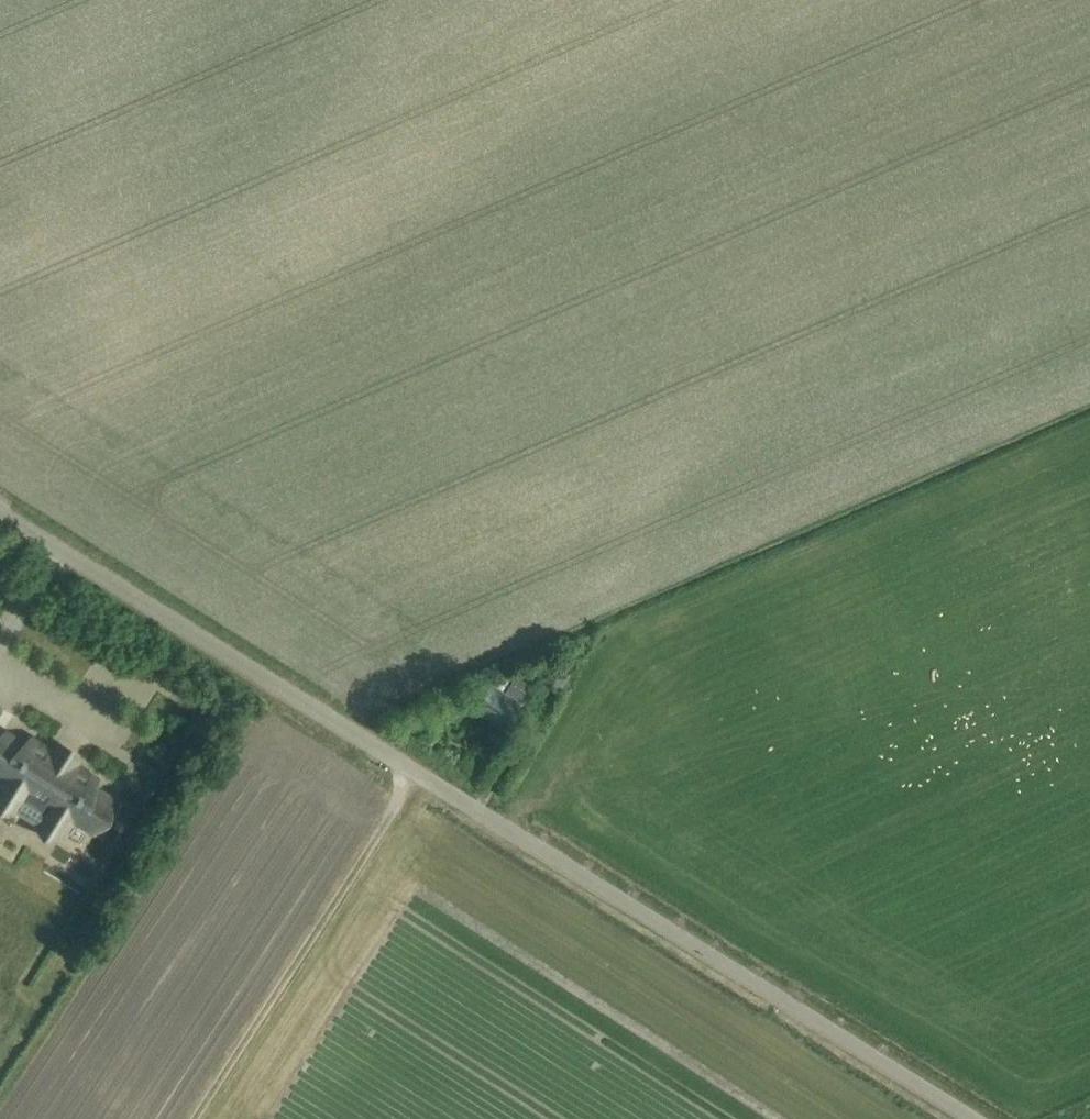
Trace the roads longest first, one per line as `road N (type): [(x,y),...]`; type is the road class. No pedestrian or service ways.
road 1 (unclassified): [(974,1118),(0,513)]
road 2 (track): [(416,772),(193,1118)]

